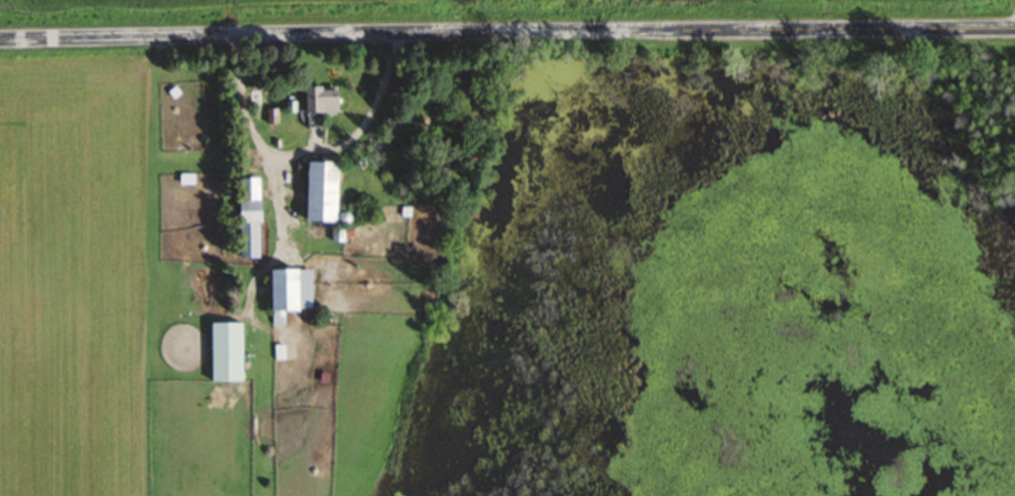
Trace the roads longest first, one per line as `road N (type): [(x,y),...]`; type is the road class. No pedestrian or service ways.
road 1 (secondary): [(0,40),(1014,28)]

